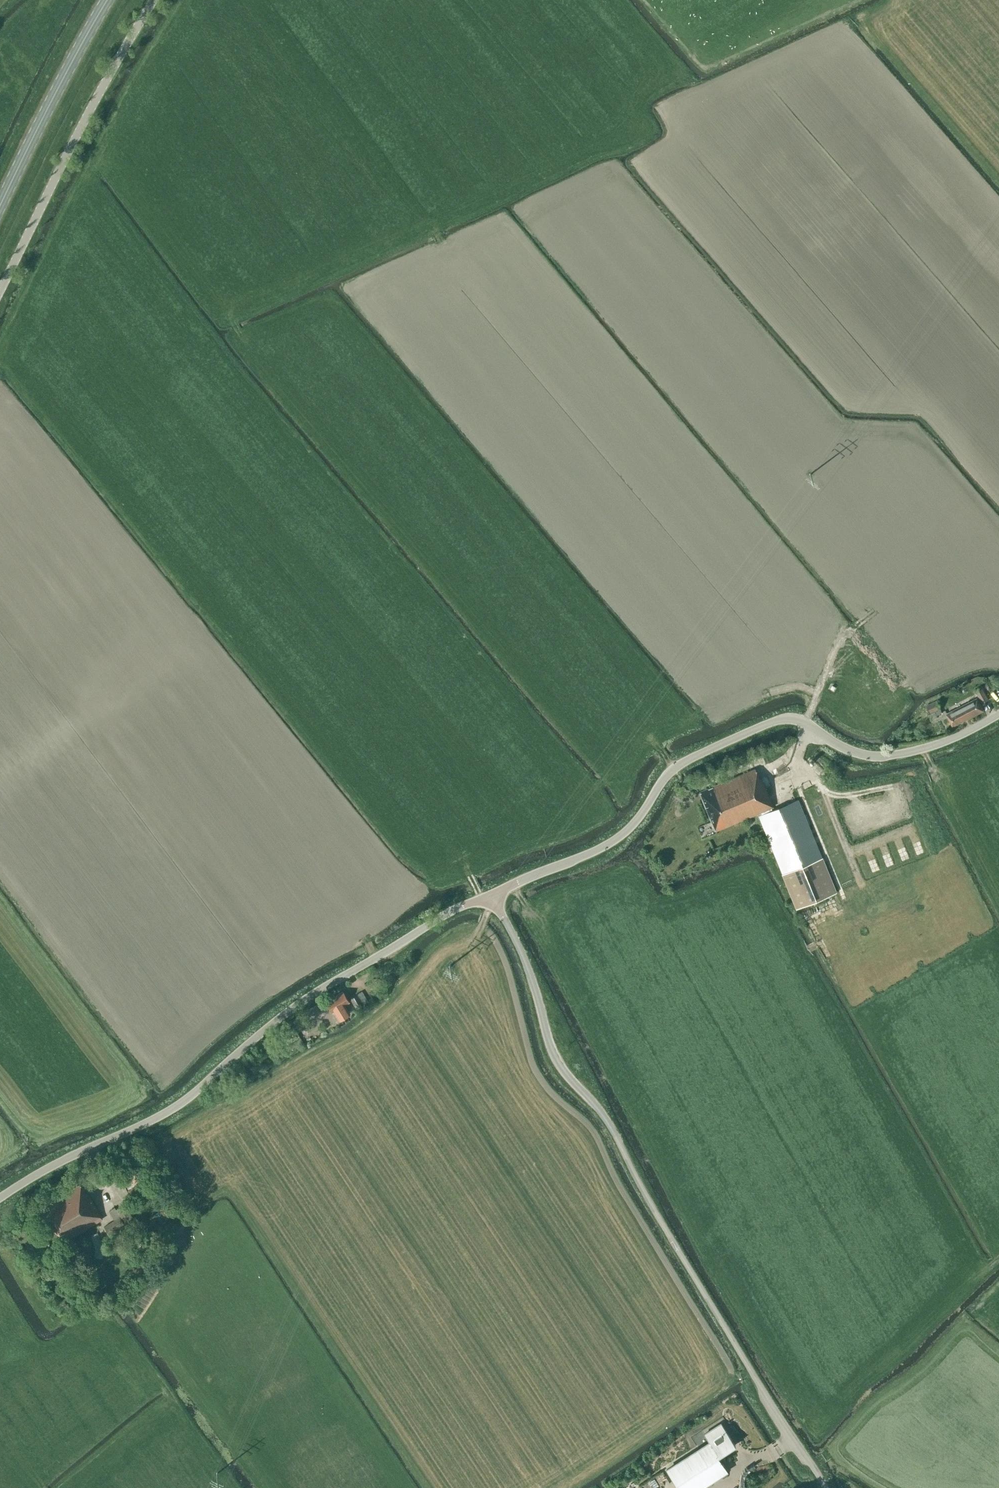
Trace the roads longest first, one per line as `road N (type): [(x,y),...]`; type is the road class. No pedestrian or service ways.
road 1 (unclassified): [(825,1487),(608,1124),(549,1057),(528,972),(493,894)]
road 2 (unclassified): [(0,1198),(180,1106),(257,1028),(493,894)]
road 3 (unclassified): [(493,894),(608,844),(679,766),(777,721),(805,723),(870,756),(937,744),(998,714)]
road 4 (unclassified): [(0,293),(156,0)]
road 5 (primary): [(0,204),(107,0)]

